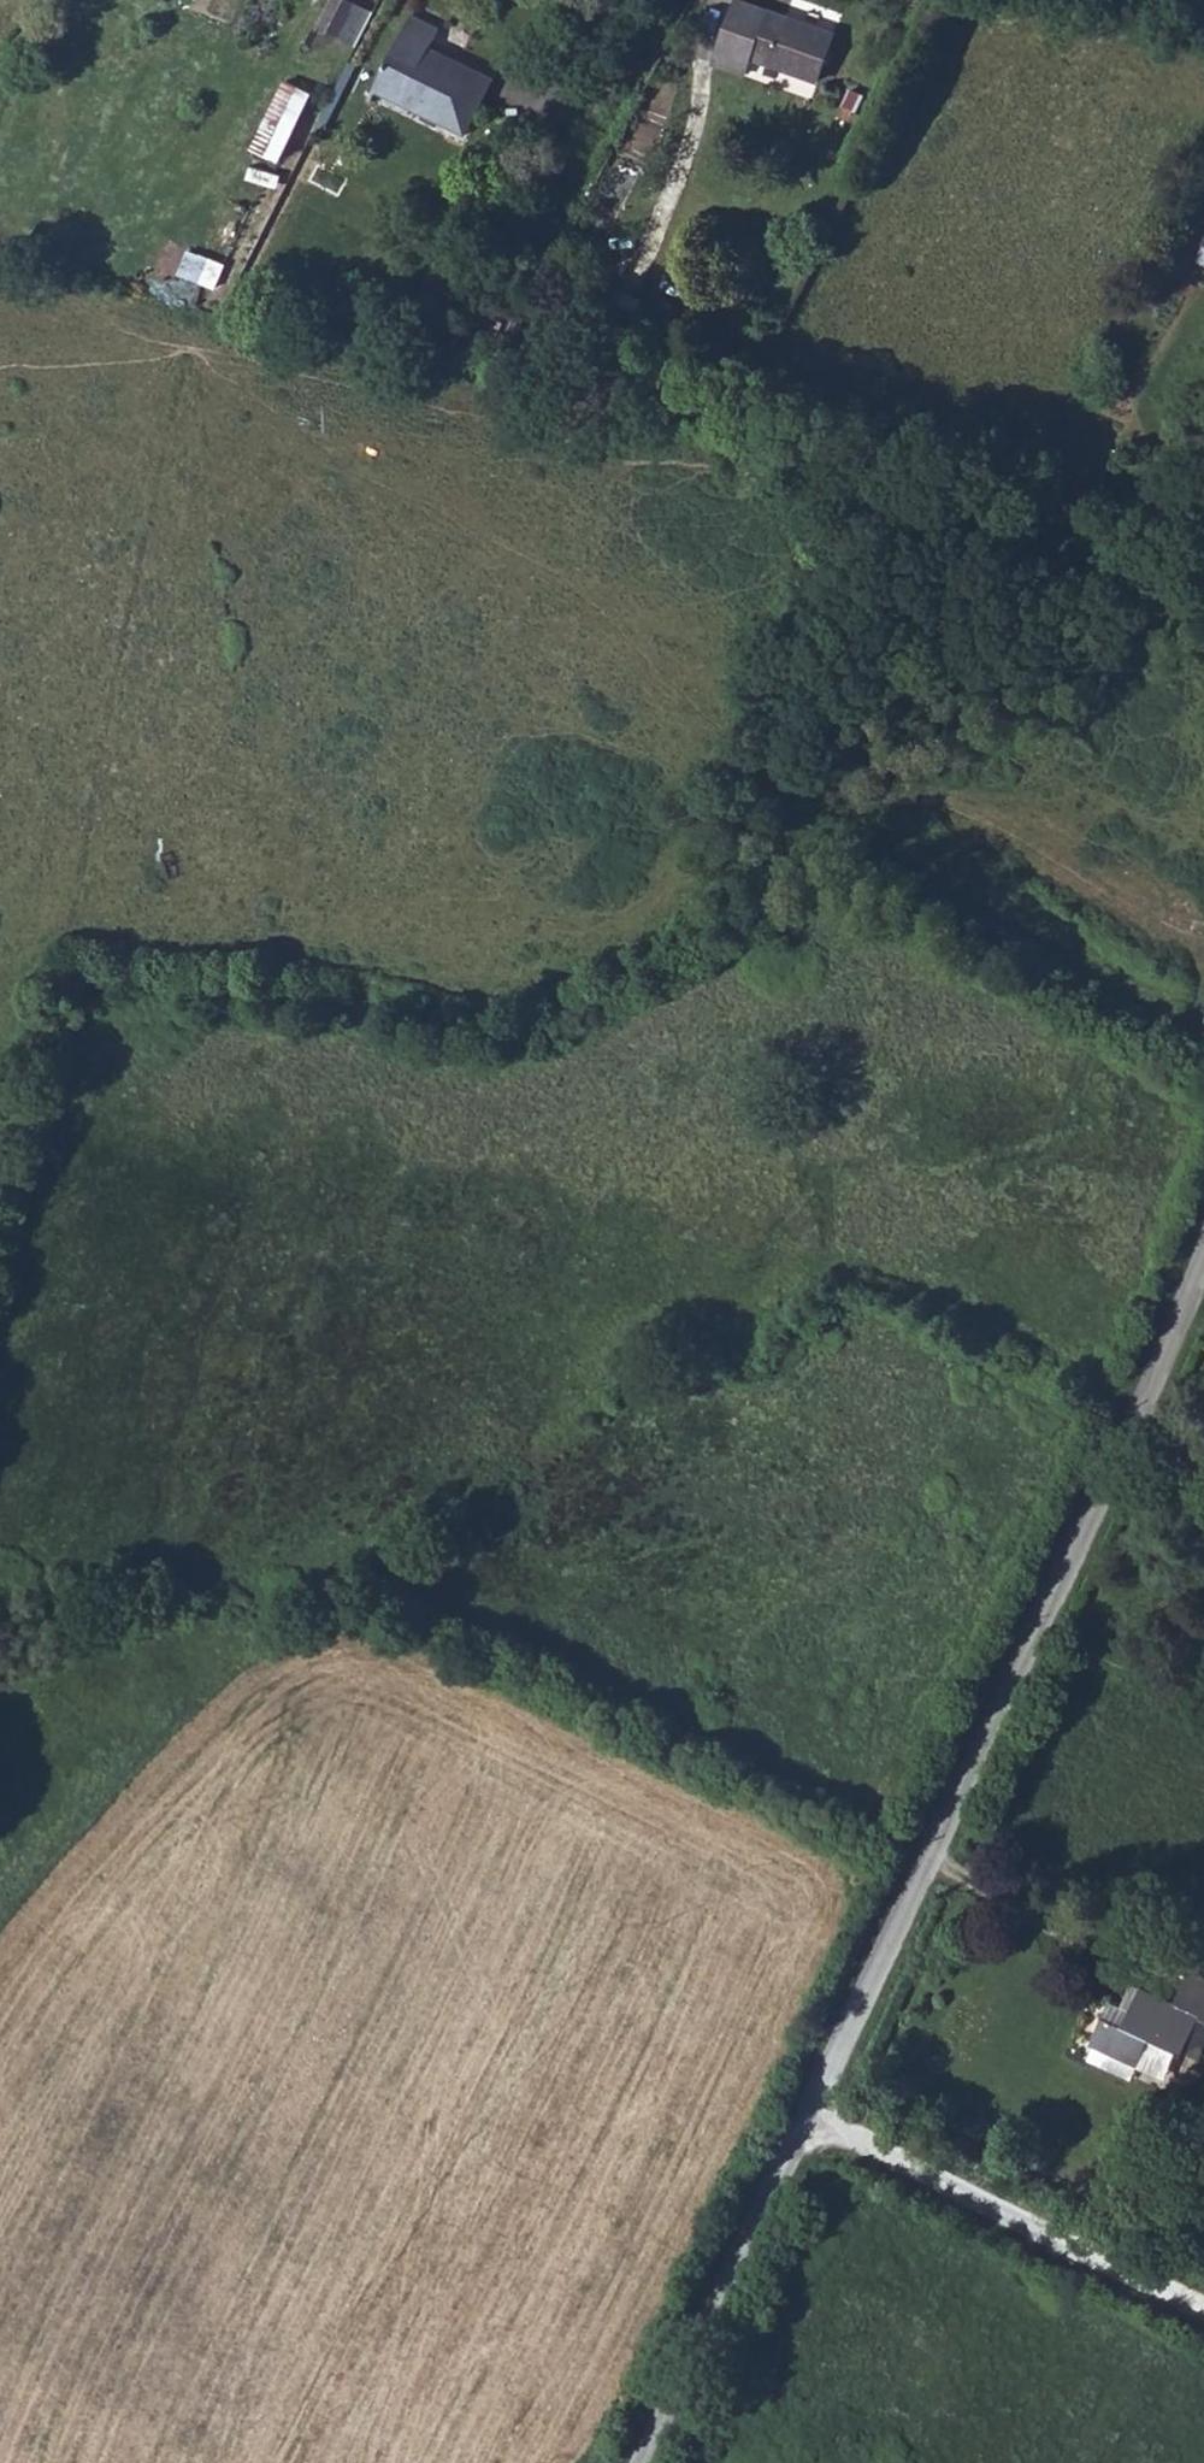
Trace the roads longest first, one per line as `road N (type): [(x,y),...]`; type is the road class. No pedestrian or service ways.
road 1 (unclassified): [(647,2462),(1126,1457),(1203,1257)]
road 2 (track): [(806,2122),(1203,2310)]
road 3 (track): [(171,227),(63,241),(0,213)]

